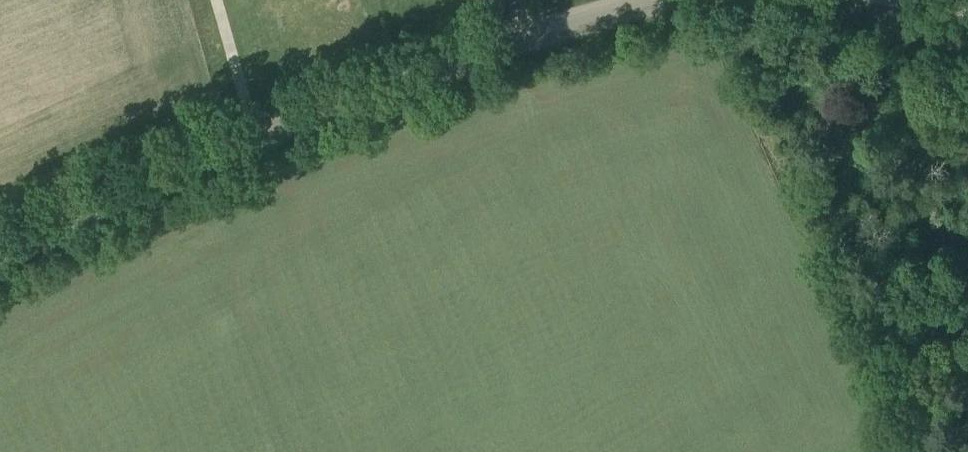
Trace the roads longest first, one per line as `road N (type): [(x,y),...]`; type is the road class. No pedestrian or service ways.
road 1 (unclassified): [(659,0),(394,91),(199,170),(0,266)]
road 2 (unclassified): [(967,36),(830,0)]

